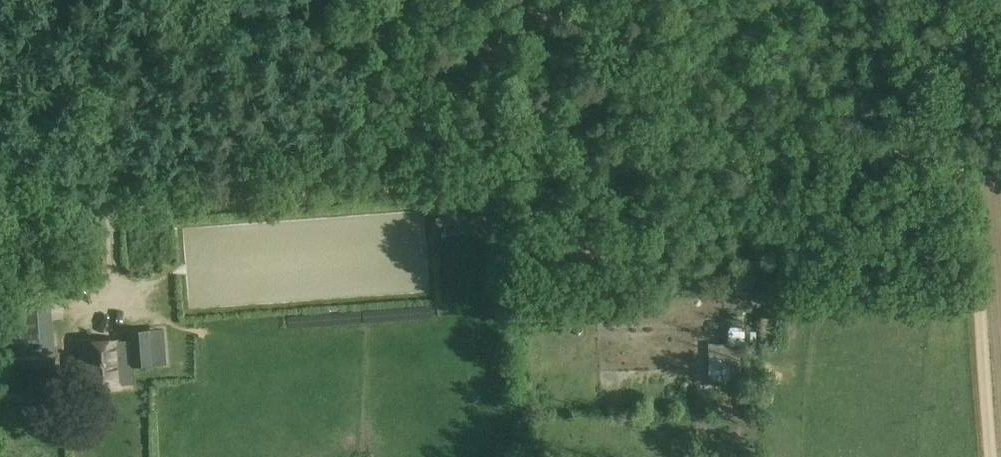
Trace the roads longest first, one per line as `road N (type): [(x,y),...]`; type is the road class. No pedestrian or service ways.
road 1 (track): [(957,151),(159,206),(0,195)]
road 2 (track): [(982,456),(957,151)]
road 3 (track): [(957,151),(992,0)]

